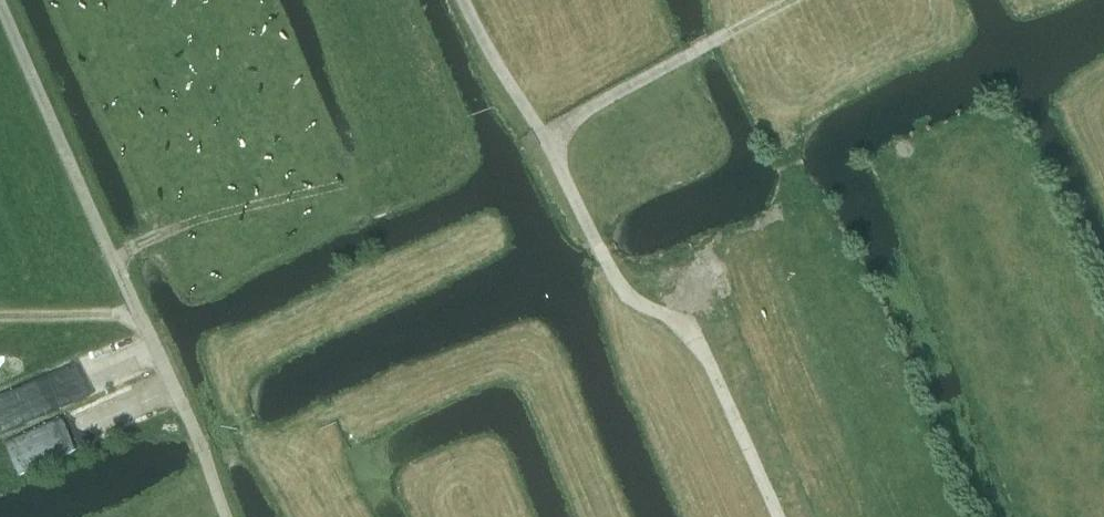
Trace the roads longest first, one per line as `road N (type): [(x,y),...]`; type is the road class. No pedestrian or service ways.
road 1 (track): [(778,516),(688,325),(626,294),(551,145),(492,61),(465,0)]
road 2 (track): [(227,516),(1,0)]
road 3 (track): [(551,145),(578,117),(792,0)]
road 4 (track): [(116,259),(192,222),(342,186)]
road 5 (track): [(141,317),(0,317)]

